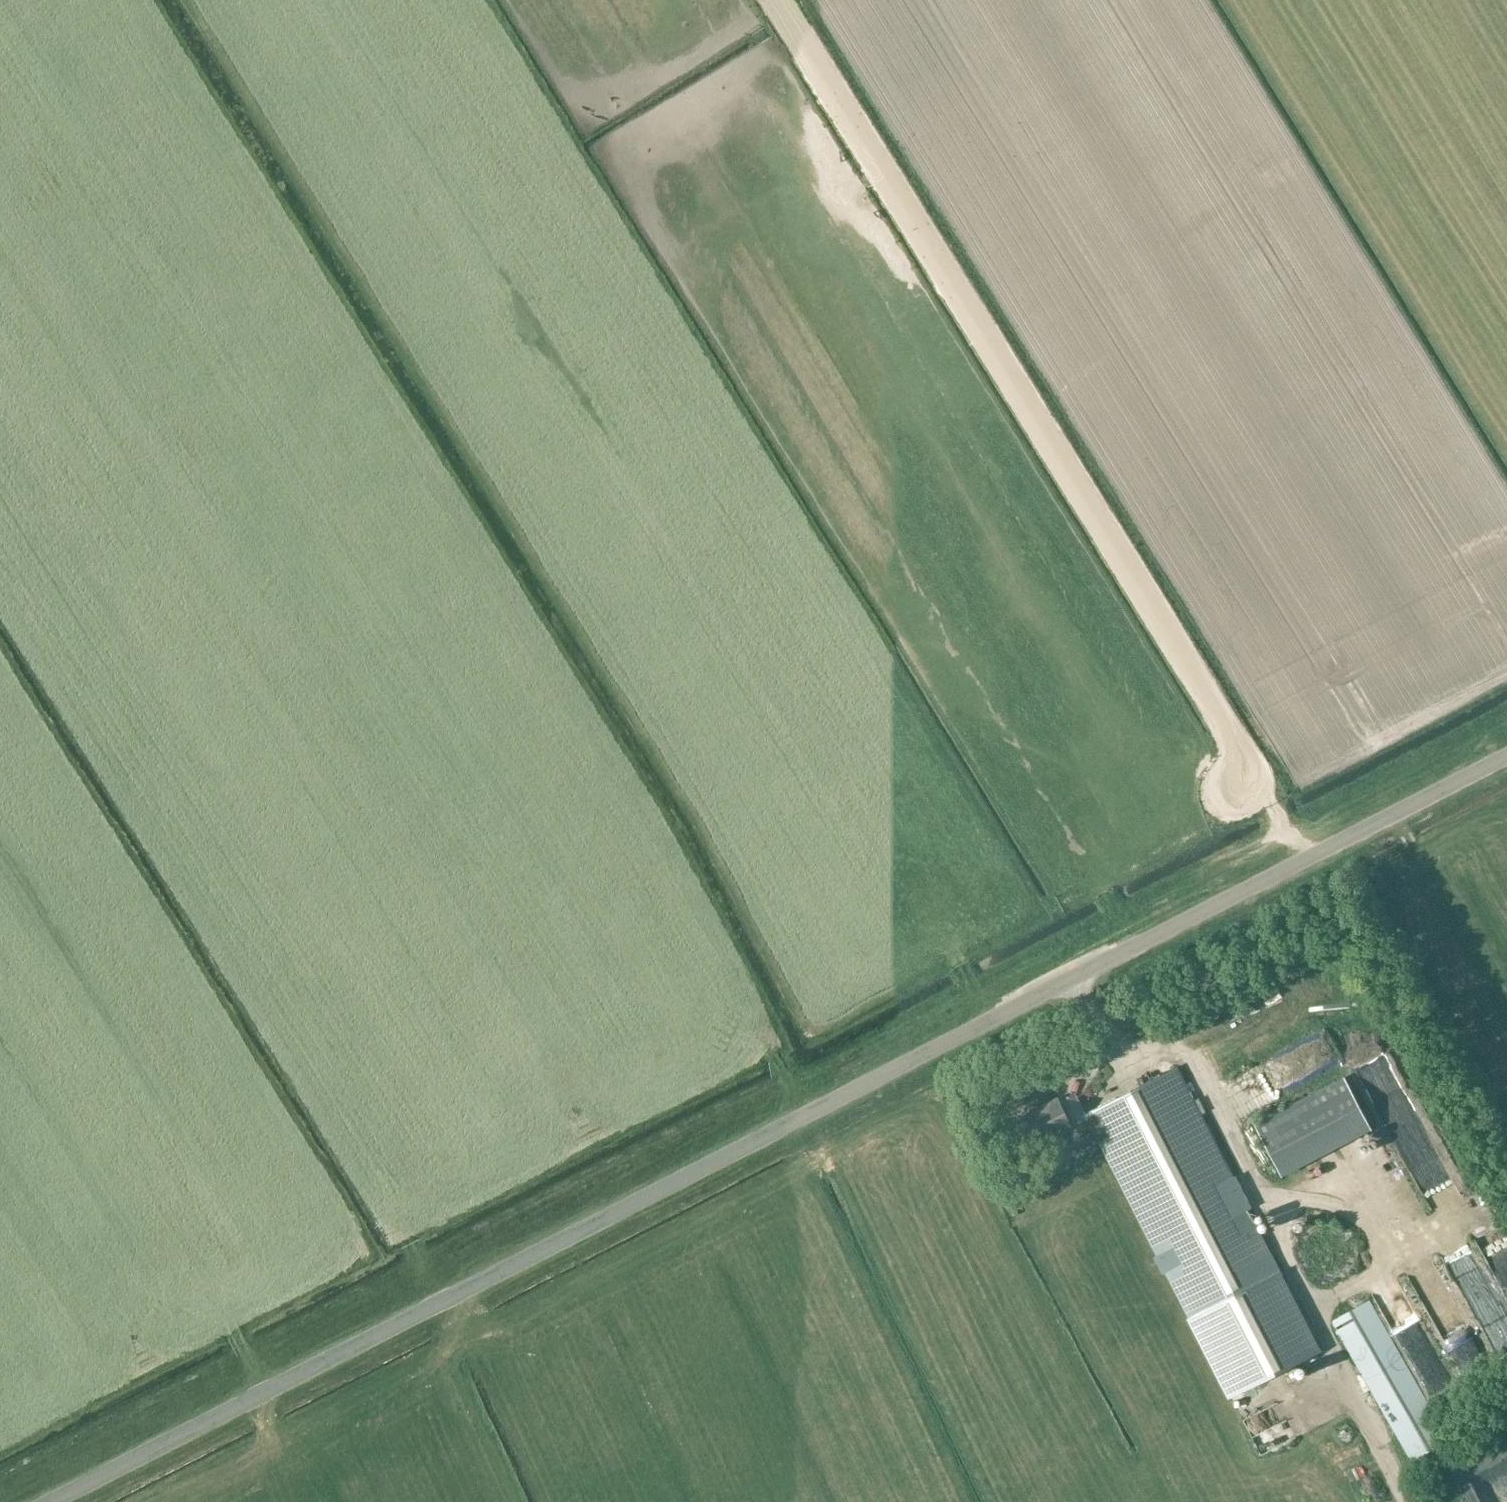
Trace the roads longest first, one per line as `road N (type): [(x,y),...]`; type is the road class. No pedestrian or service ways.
road 1 (unclassified): [(65,1501),(1506,760)]

